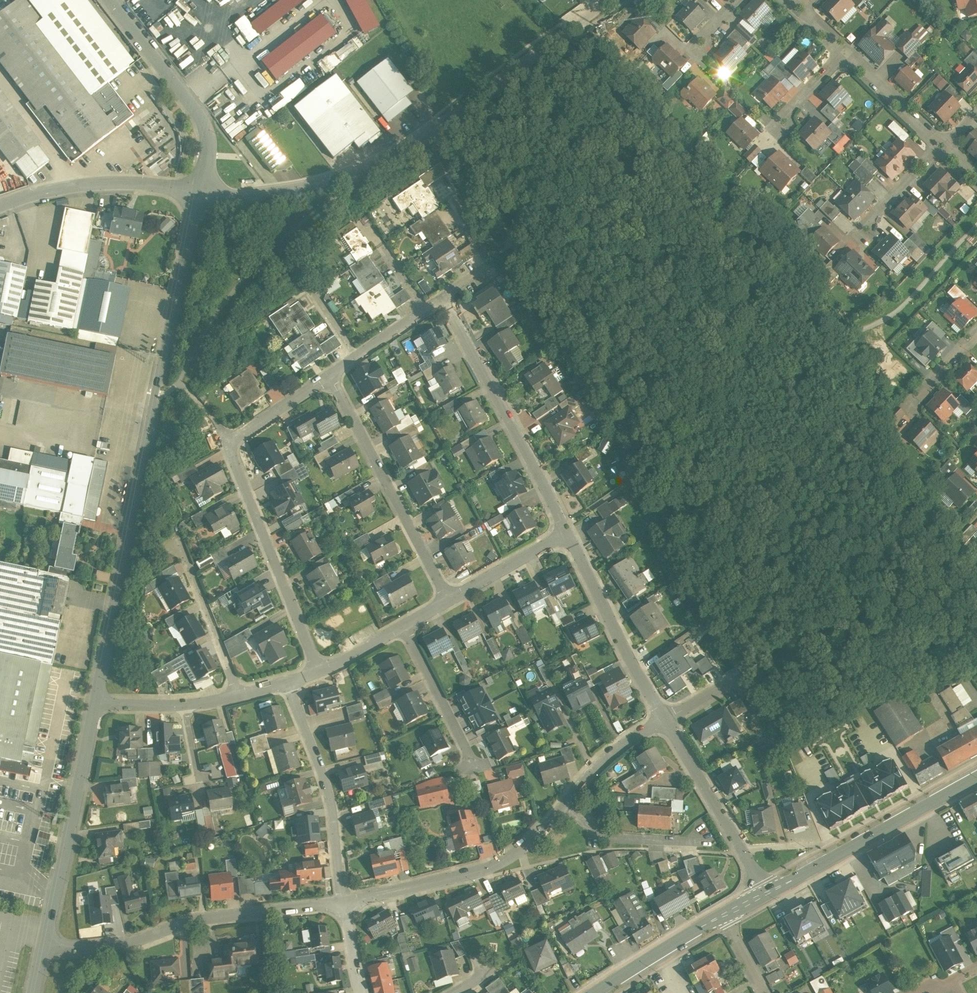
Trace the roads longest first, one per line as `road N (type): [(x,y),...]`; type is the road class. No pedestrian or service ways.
road 1 (residential): [(201,184),(96,703)]
road 2 (unclassified): [(201,184),(343,170),(453,116),(610,0)]
road 3 (residential): [(41,948),(115,946),(191,922),(345,903)]
road 4 (residential): [(567,534),(441,298)]
road 5 (residential): [(450,601),(328,376)]
road 6 (residential): [(96,703),(41,948)]
road 7 (residential): [(319,671),(227,444)]
road 8 (residential): [(345,903),(482,870),(536,837),(562,806)]
road 9 (secondary): [(976,777),(766,893)]
road 10 (residential): [(288,683),(325,783),(345,903)]
road 11 (unclassified): [(113,0),(201,108),(209,126),(201,184)]
road 12 (residential): [(665,720),(567,534)]
road 13 (residential): [(0,208),(56,189),(201,184)]
road 14 (residential): [(766,893),(665,720)]
road 15 (residential): [(177,546),(238,696)]
road 16 (residential): [(404,626),(473,767)]
road 17 (residential): [(562,806),(605,835),(704,847)]
road 18 (secondary): [(723,915),(595,992)]
road 19 (residential): [(562,806),(592,771),(665,720)]
road 20 (residential): [(567,534),(450,601)]
road 21 (residential): [(847,50),(941,141)]
road 22 (residential): [(441,298),(488,266),(455,202)]
road 23 (residential): [(941,141),(856,232)]
road 24 (residential): [(328,376),(227,444)]

